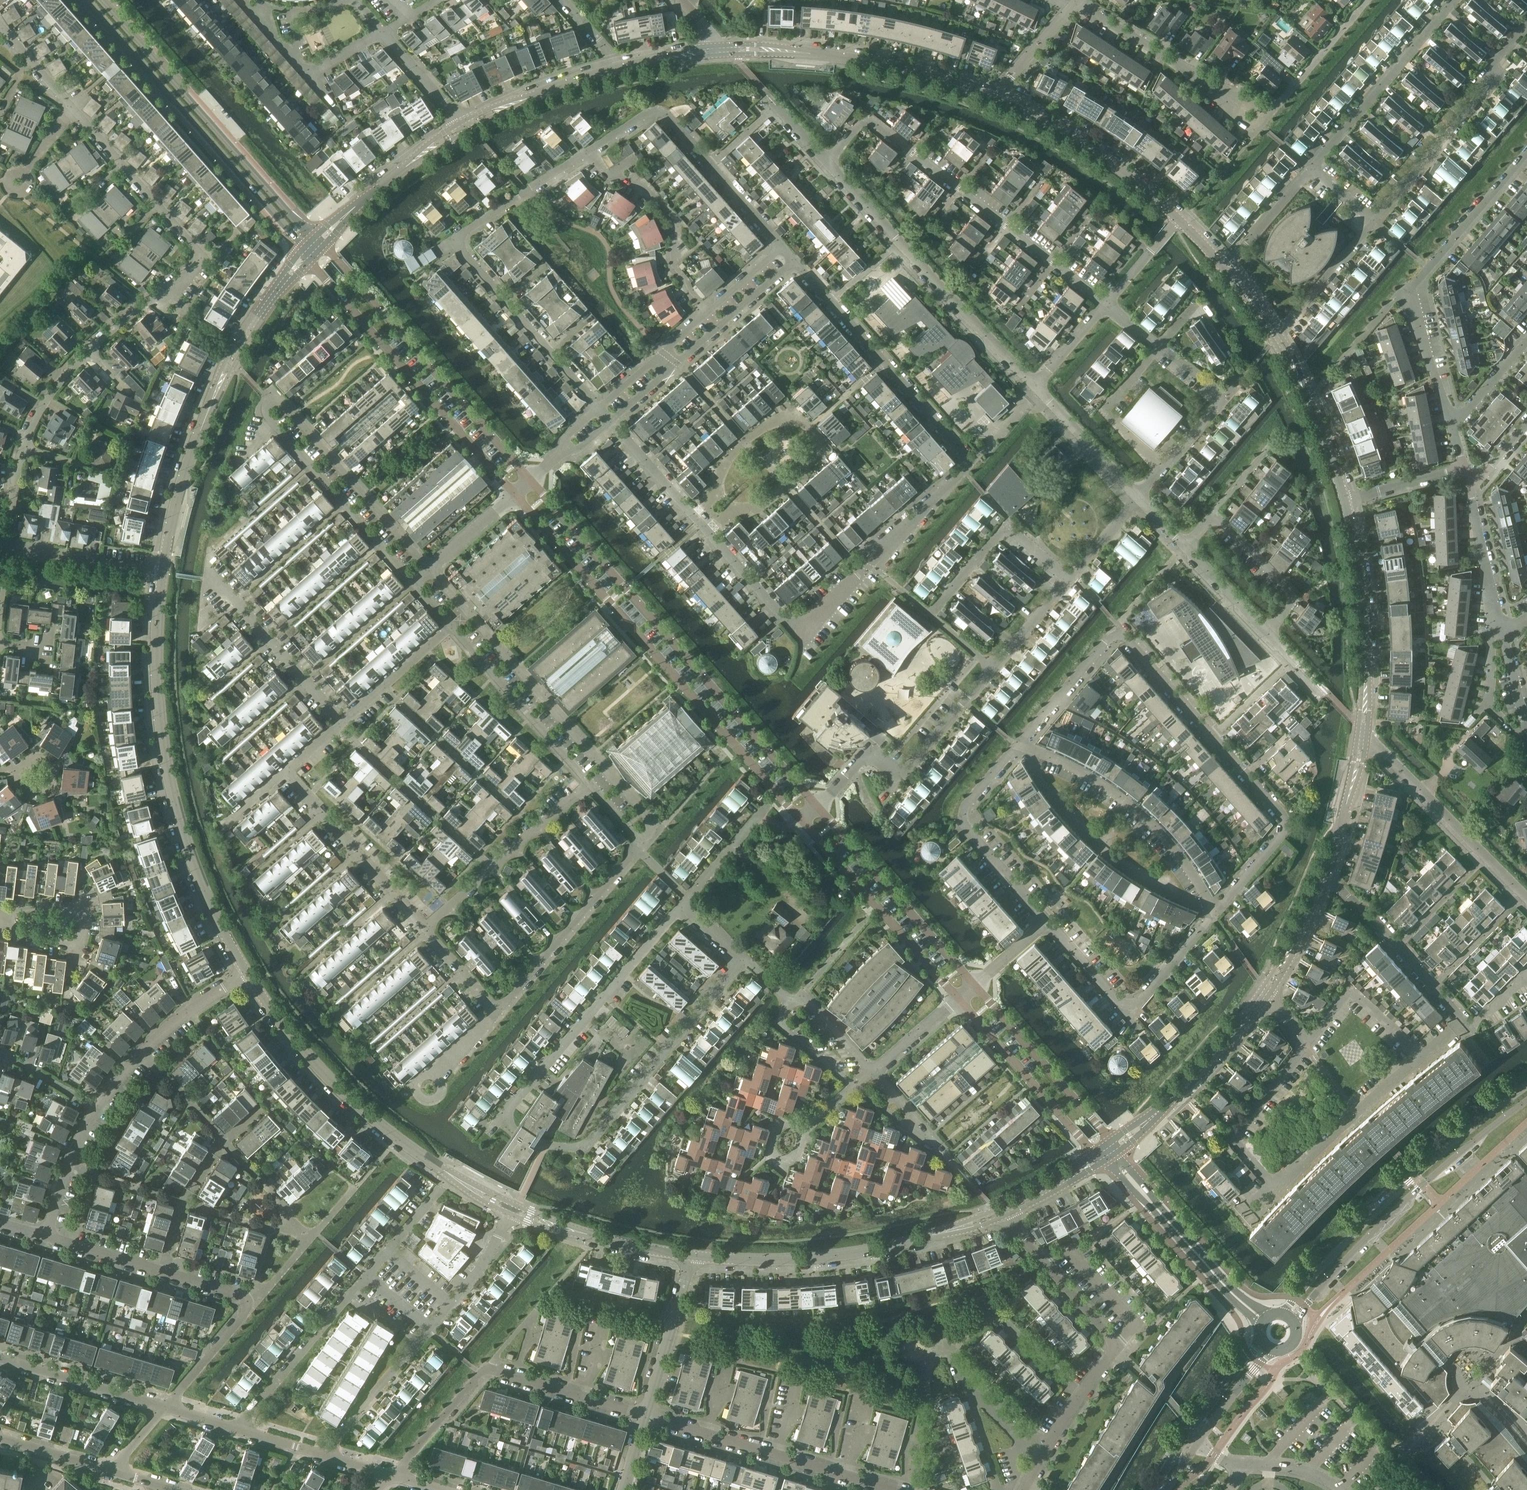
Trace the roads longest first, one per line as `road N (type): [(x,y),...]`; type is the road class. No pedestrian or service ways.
road 1 (residential): [(610,421),(793,628),(802,627),(973,463),(795,260)]
road 2 (residential): [(1214,913),(1280,838),(1285,821),(1121,632),(1017,744)]
road 3 (residential): [(429,569),(283,404),(269,402),(267,417),(413,582)]
road 4 (tertiary): [(818,806),(531,478)]
road 5 (tertiary): [(513,494),(800,820)]
road 6 (tertiary): [(247,974),(205,890),(174,798),(157,680),(163,572)]
road 7 (residential): [(1106,303),(866,114),(828,163)]
road 8 (residential): [(504,1115),(536,1143),(586,1144),(744,959)]
road 9 (tertiary): [(1526,1086),(1411,1180),(1281,1313)]
road 10 (tertiary): [(87,0),(304,248)]
road 11 (residential): [(1452,427),(1408,290),(1526,152)]
road 12 (tertiary): [(1294,1322),(1384,1220),(1526,1101)]
road 13 (tertiary): [(314,237),(103,0)]
road 14 (residential): [(238,1429),(442,1187)]
road 15 (tertiary): [(471,1188),(340,1089),(247,974)]
road 16 (tertiary): [(531,478),(323,246)]
road 17 (tertiary): [(311,259),(513,494)]
road 18 (residential): [(322,1454),(478,1270),(509,1213)]
road 19 (residential): [(1036,387),(828,163)]
road 20 (residential): [(395,1474),(486,1368),(645,1415)]
road 21 (residential): [(8,550),(24,448),(46,401),(148,301)]
road 22 (residential): [(652,839),(649,820),(468,612)]
road 23 (residential): [(504,1115),(687,898)]
road 24 (residential): [(993,666),(931,615),(1003,530),(1067,580)]
road 25 (tertiary): [(693,1256),(819,1257),(961,1227)]
road 26 (residential): [(587,152),(660,109),(783,247)]
road 27 (residential): [(1214,913),(1193,874),(1134,808),(1096,780),(1017,744)]
road 28 (residential): [(897,1489),(645,1415)]
road 29 (residential): [(1526,23),(1494,63),(1483,92),(1375,219)]
road 30 (residential): [(610,421),(795,260)]
road 31 (residential): [(1049,921),(1131,1004),(1214,913)]
road 32 (tertiary): [(800,820),(959,999)]
road 33 (tertiary): [(976,985),(818,806)]
road 34 (residential): [(1079,1398),(1117,1346),(1001,1217)]
road 35 (residential): [(504,300),(460,248),(458,234),(587,152)]
road 36 (residential): [(499,1012),(652,839)]
road 37 (tertiary): [(1104,1161),(1260,1327)]
road 38 (residential): [(1017,744),(963,814),(1049,921)]
road 39 (residential): [(1526,897),(1367,738)]
road 40 (tertiary): [(1271,1314),(1224,1278),(1119,1151)]
road 41 (tertiary): [(993,98),(893,66),(776,51)]
road 42 (tertiary): [(1178,219),(1090,149),(993,98)]
road 43 (residential): [(258,1300),(47,1237)]
road 44 (residential): [(1313,168),(1455,0)]
road 45 (residential): [(425,927),(589,782)]
road 46 (residential): [(708,313),(671,265),(675,225),(665,211),(620,177),(603,174),(587,152)]
road 47 (residential): [(1138,496),(1225,395),(1159,347)]
road 48 (residential): [(425,927),(286,769)]
road 49 (residential): [(1470,1027),(1364,908),(1322,880)]
road 50 (residential): [(452,626),(589,782)]
road 51 (tertiary): [(1111,1140),(976,985)]
road 52 (tertiary): [(959,999),(1094,1151)]
road 53 (residential): [(1424,1056),(1275,1189)]
road 54 (tertiary): [(1366,695),(1361,590),(1345,501)]
road 55 (residential): [(340,721),(212,574)]
road 56 (residential): [(0,915),(75,906),(87,929),(71,947),(7,924)]
road 57 (residential): [(1184,545),(1208,521),(1220,520),(1256,556),(1291,593),(1267,631)]
road 58 (tertiary): [(163,572),(183,480),(218,388)]
road 59 (residential): [(1275,1189),(1234,1138),(1306,1045)]
road 60 (residential): [(190,241),(69,106)]
road 61 (residential): [(870,1071),(923,1140),(853,1086)]
road 62 (residential): [(165,1407),(0,1358)]
road 63 (residential): [(1306,1045),(1350,992),(1424,1056)]
road 64 (residential): [(645,1415),(693,1256)]
road 65 (residential): [(163,572),(8,550)]
road 66 (residential): [(1272,113),(1252,134),(1158,51)]
road 67 (residential): [(1138,496),(1036,387)]
road 68 (residential): [(1369,0),(1272,113)]
road 69 (residential): [(1279,332),(1375,219)]
road 70 (residential): [(340,721),(452,626)]
road 71 (residential): [(708,313),(599,407)]
road 72 (residential): [(901,775),(993,666)]
road 73 (tertiary): [(693,1256),(554,1225)]
road 74 (residential): [(165,1407),(258,1300)]
road 75 (residential): [(1079,1398),(980,1300)]
road 76 (tertiary): [(1345,501),(1296,371)]
road 77 (residential): [(938,1191),(831,1104)]
road 78 (residential): [(1225,269),(1313,168)]
road 79 (residential): [(142,1051),(247,974)]
road 80 (residential): [(1272,113),(1158,51)]
road 81 (residential): [(1345,501),(1464,469)]
road 82 (residential): [(184,1204),(68,1167)]
road 83 (residential): [(224,1141),(142,1051)]
road 84 (residential): [(462,122),(382,31)]
road 85 (tertiary): [(1151,1117),(1236,1031)]
road 86 (unclassified): [(1198,1442),(1275,1349)]
road 87 (unclassified): [(1261,1339),(1189,1435)]

